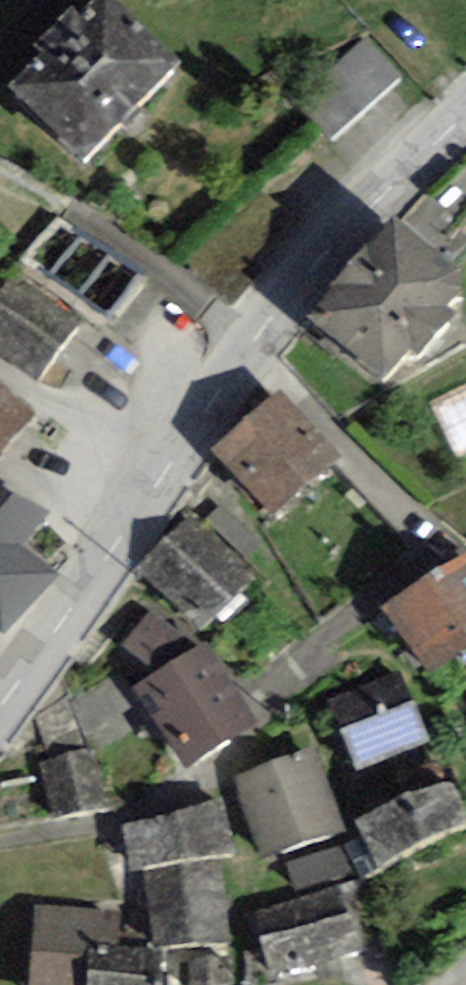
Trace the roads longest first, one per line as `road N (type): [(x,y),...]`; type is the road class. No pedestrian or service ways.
road 1 (tertiary): [(0,707),(247,344),(465,109)]

